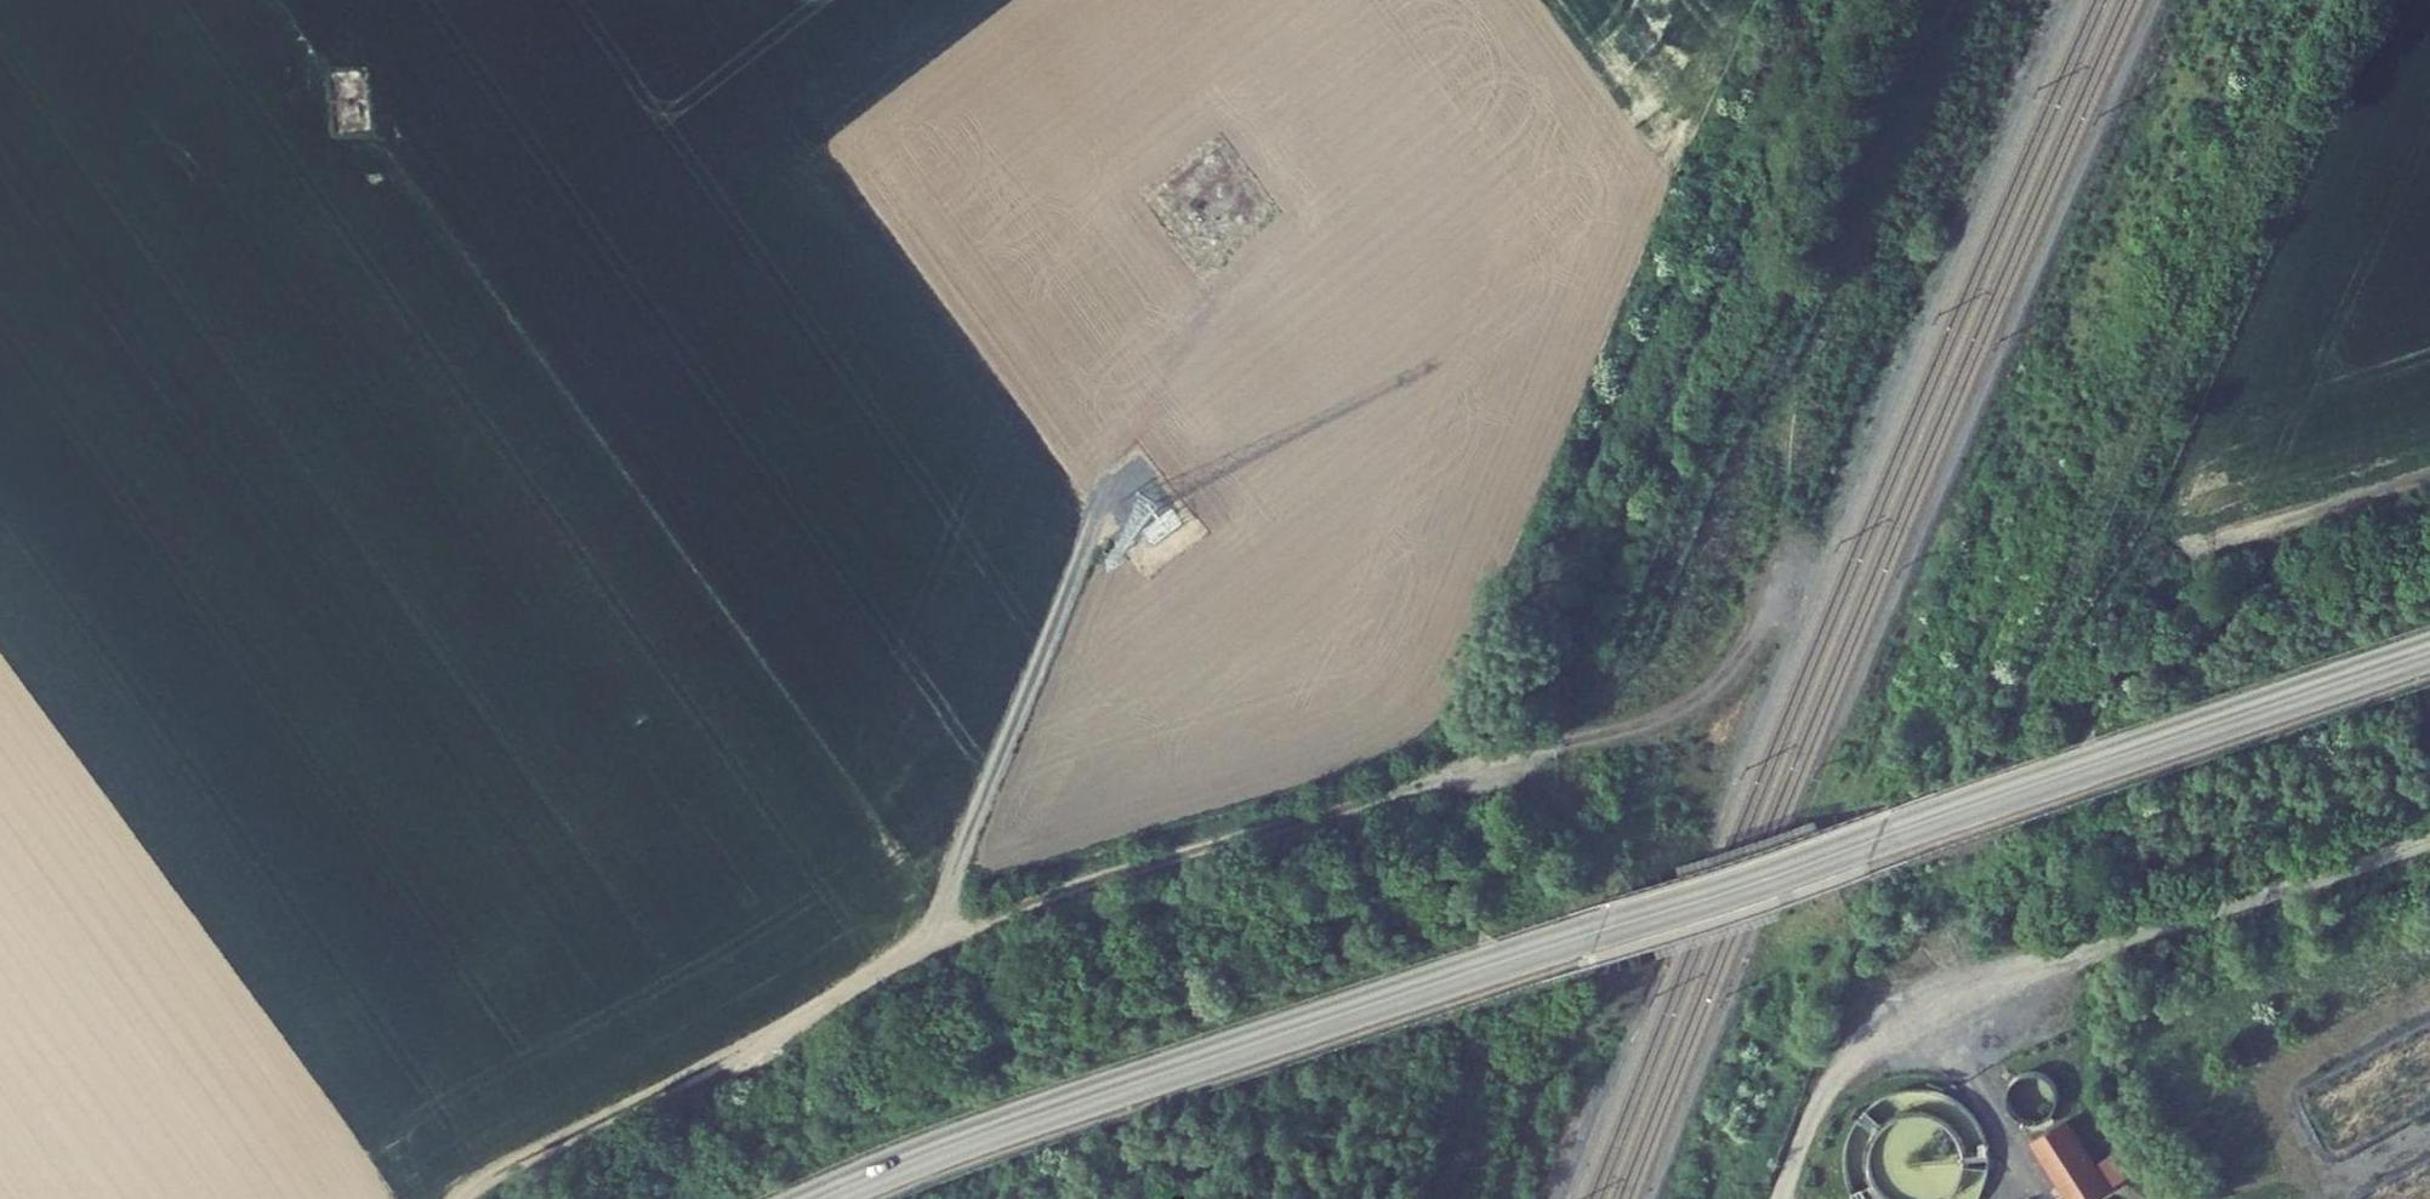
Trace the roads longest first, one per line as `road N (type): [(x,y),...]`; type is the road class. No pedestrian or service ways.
road 1 (tertiary): [(2429,649),(1033,1113),(814,1198)]
road 2 (track): [(2429,480),(2223,543)]

